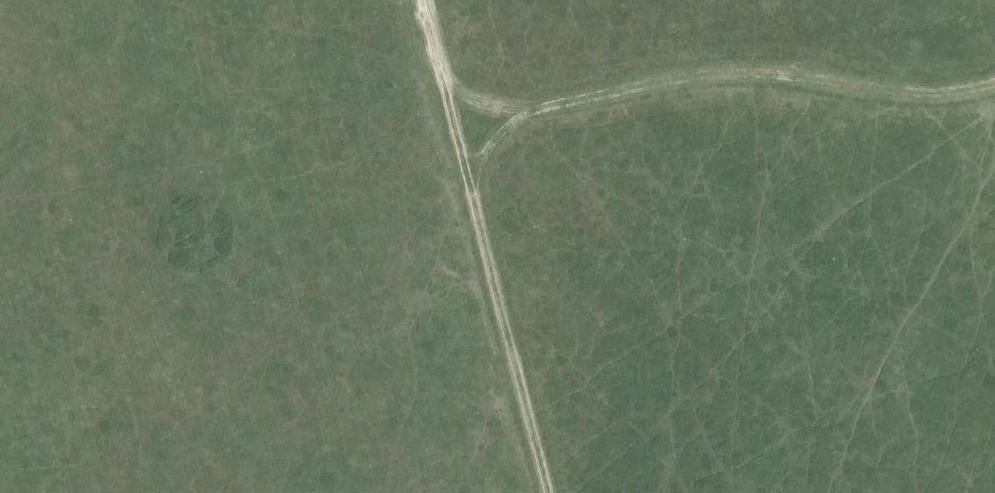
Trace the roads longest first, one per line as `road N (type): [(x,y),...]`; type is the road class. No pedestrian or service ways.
road 1 (track): [(550,492),(456,129),(707,75),(929,95),(994,81)]
road 2 (track): [(456,129),(425,0)]

